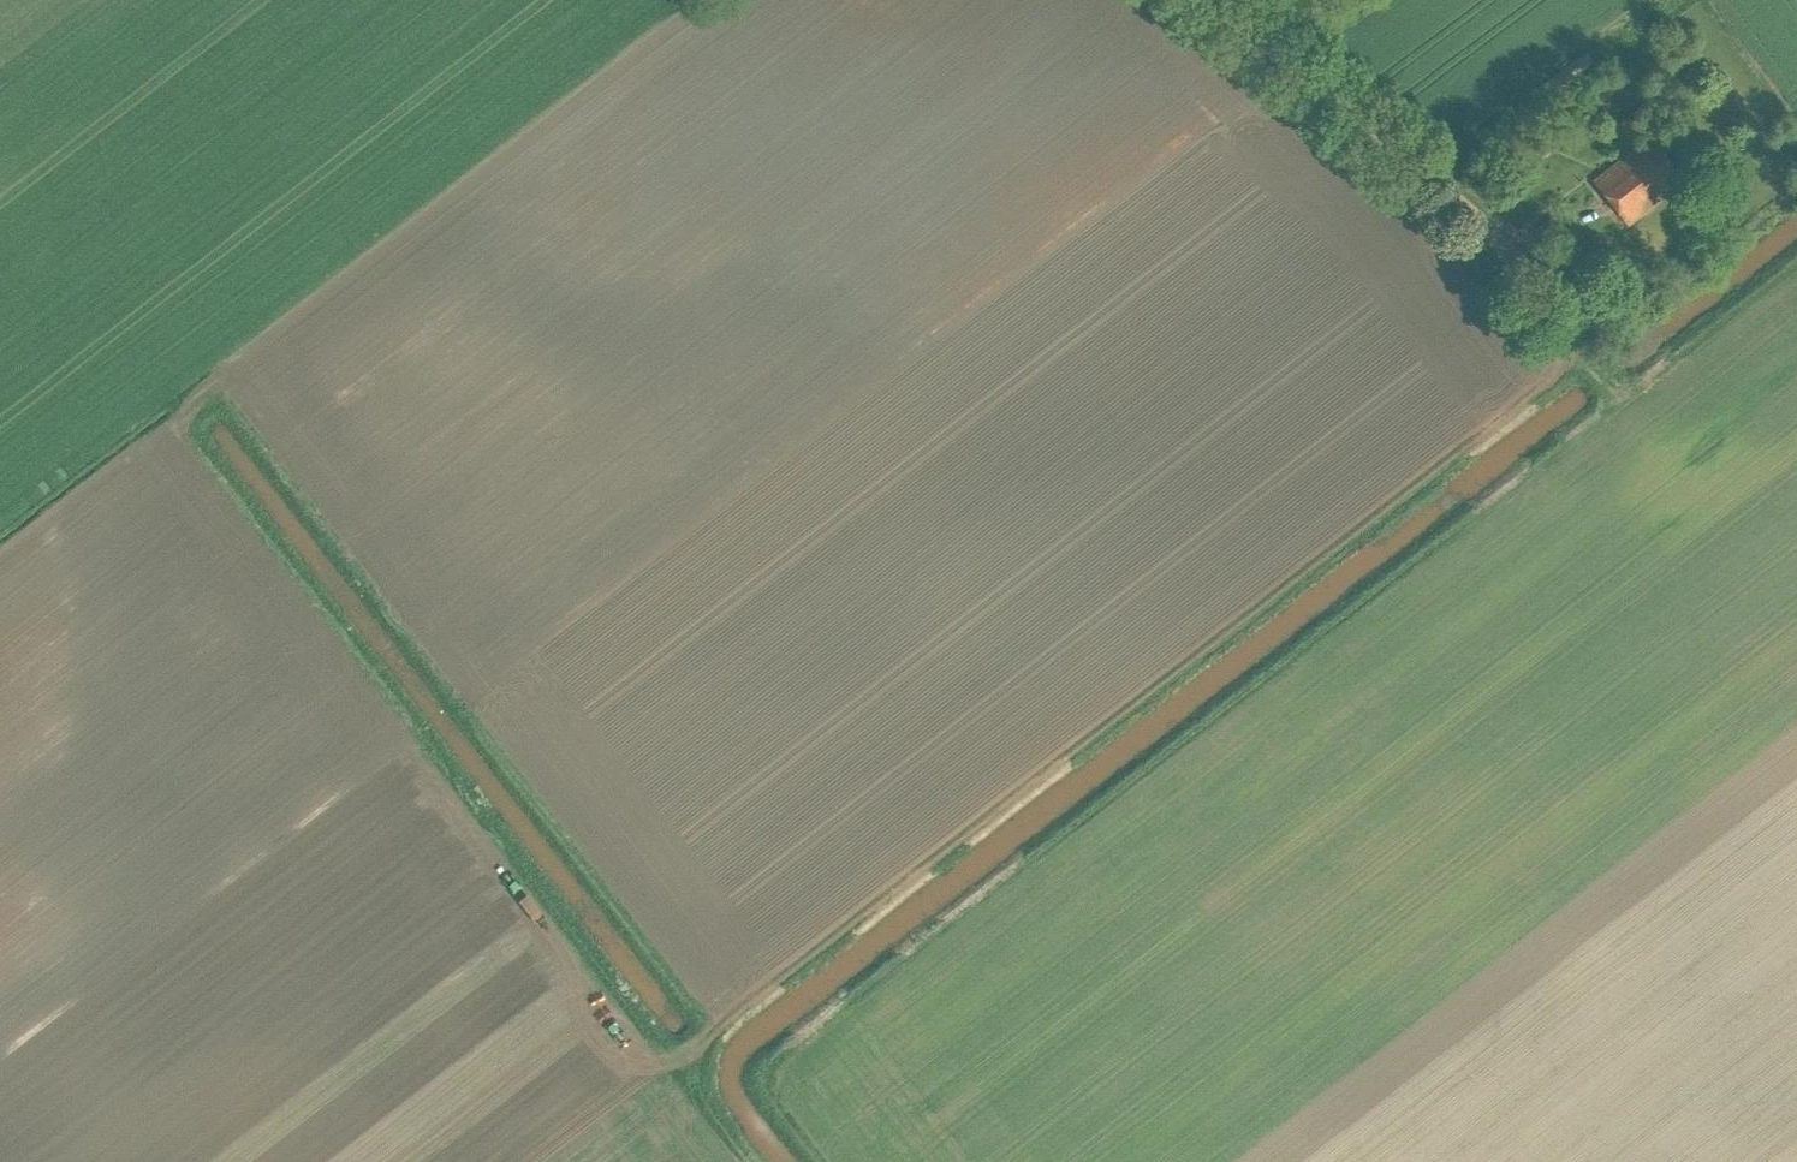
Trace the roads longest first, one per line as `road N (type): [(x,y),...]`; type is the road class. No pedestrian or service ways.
road 1 (unclassified): [(1580,301),(1527,244),(1213,0)]

